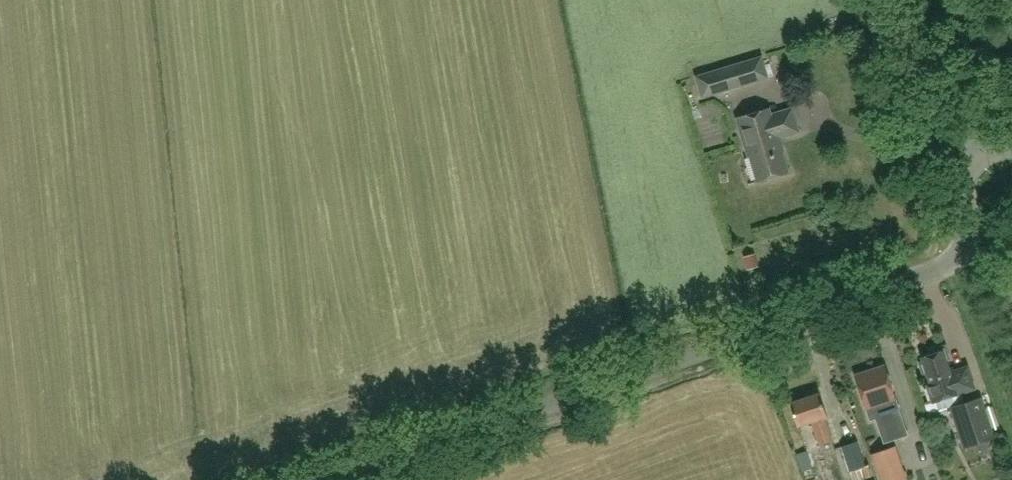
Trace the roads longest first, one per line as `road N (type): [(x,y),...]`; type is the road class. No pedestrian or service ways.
road 1 (unclassified): [(337,479),(934,273),(960,249),(969,150)]
road 2 (tertiary): [(969,150),(931,139),(906,113),(872,0)]

